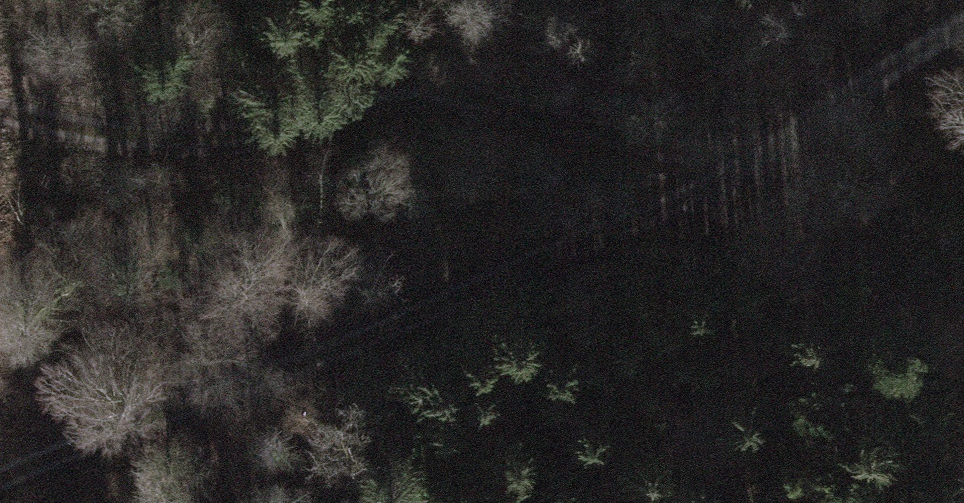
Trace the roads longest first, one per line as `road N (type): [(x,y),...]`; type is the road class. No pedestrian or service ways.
road 1 (track): [(0,488),(538,254),(709,193),(803,119),(963,16)]
road 2 (track): [(754,157),(478,95),(369,88),(257,127),(168,133),(0,114)]

